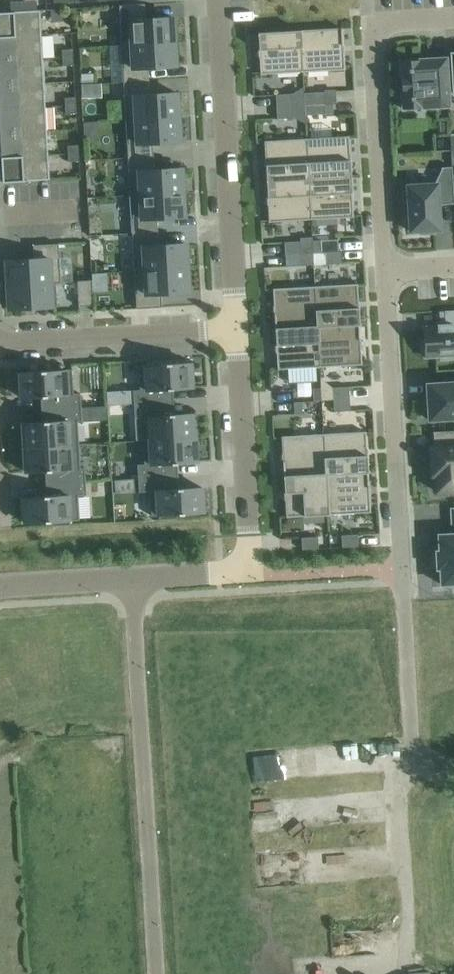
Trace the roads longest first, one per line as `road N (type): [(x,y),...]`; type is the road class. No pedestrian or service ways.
road 1 (residential): [(384,272),(412,751),(433,767),(453,767)]
road 2 (unclassified): [(133,579),(157,973)]
road 3 (residential): [(238,328),(219,0)]
road 4 (residential): [(453,19),(386,23),(372,46),(384,272)]
road 5 (residential): [(252,571),(238,328)]
road 6 (residential): [(238,328),(0,342)]
road 7 (unclassified): [(0,586),(133,579)]

